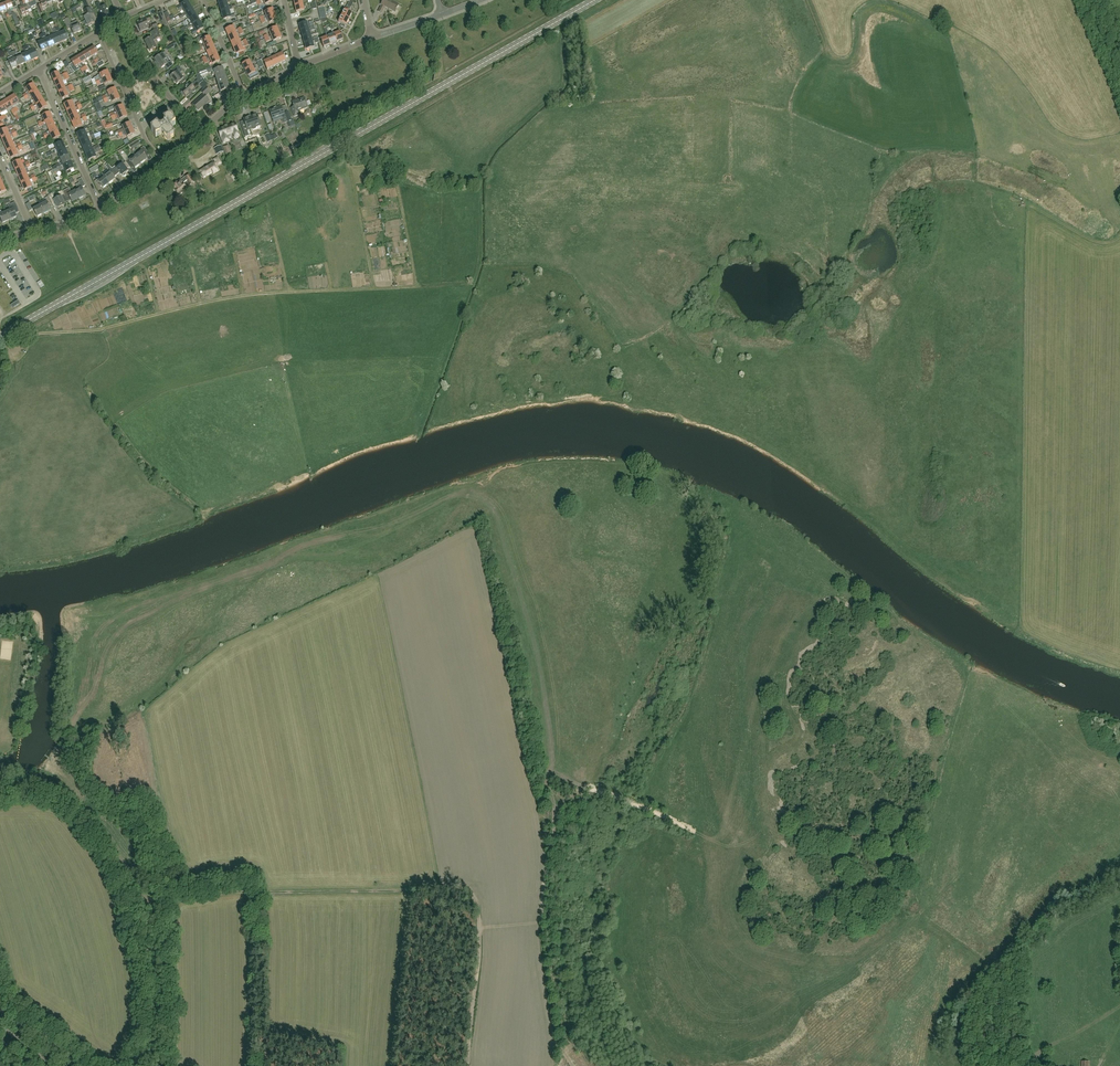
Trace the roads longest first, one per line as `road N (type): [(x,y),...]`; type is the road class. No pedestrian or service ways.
road 1 (primary): [(0,336),(594,0)]
road 2 (track): [(0,338),(10,349),(37,334),(106,329),(257,295),(447,285)]
road 3 (residential): [(102,210),(39,69)]

